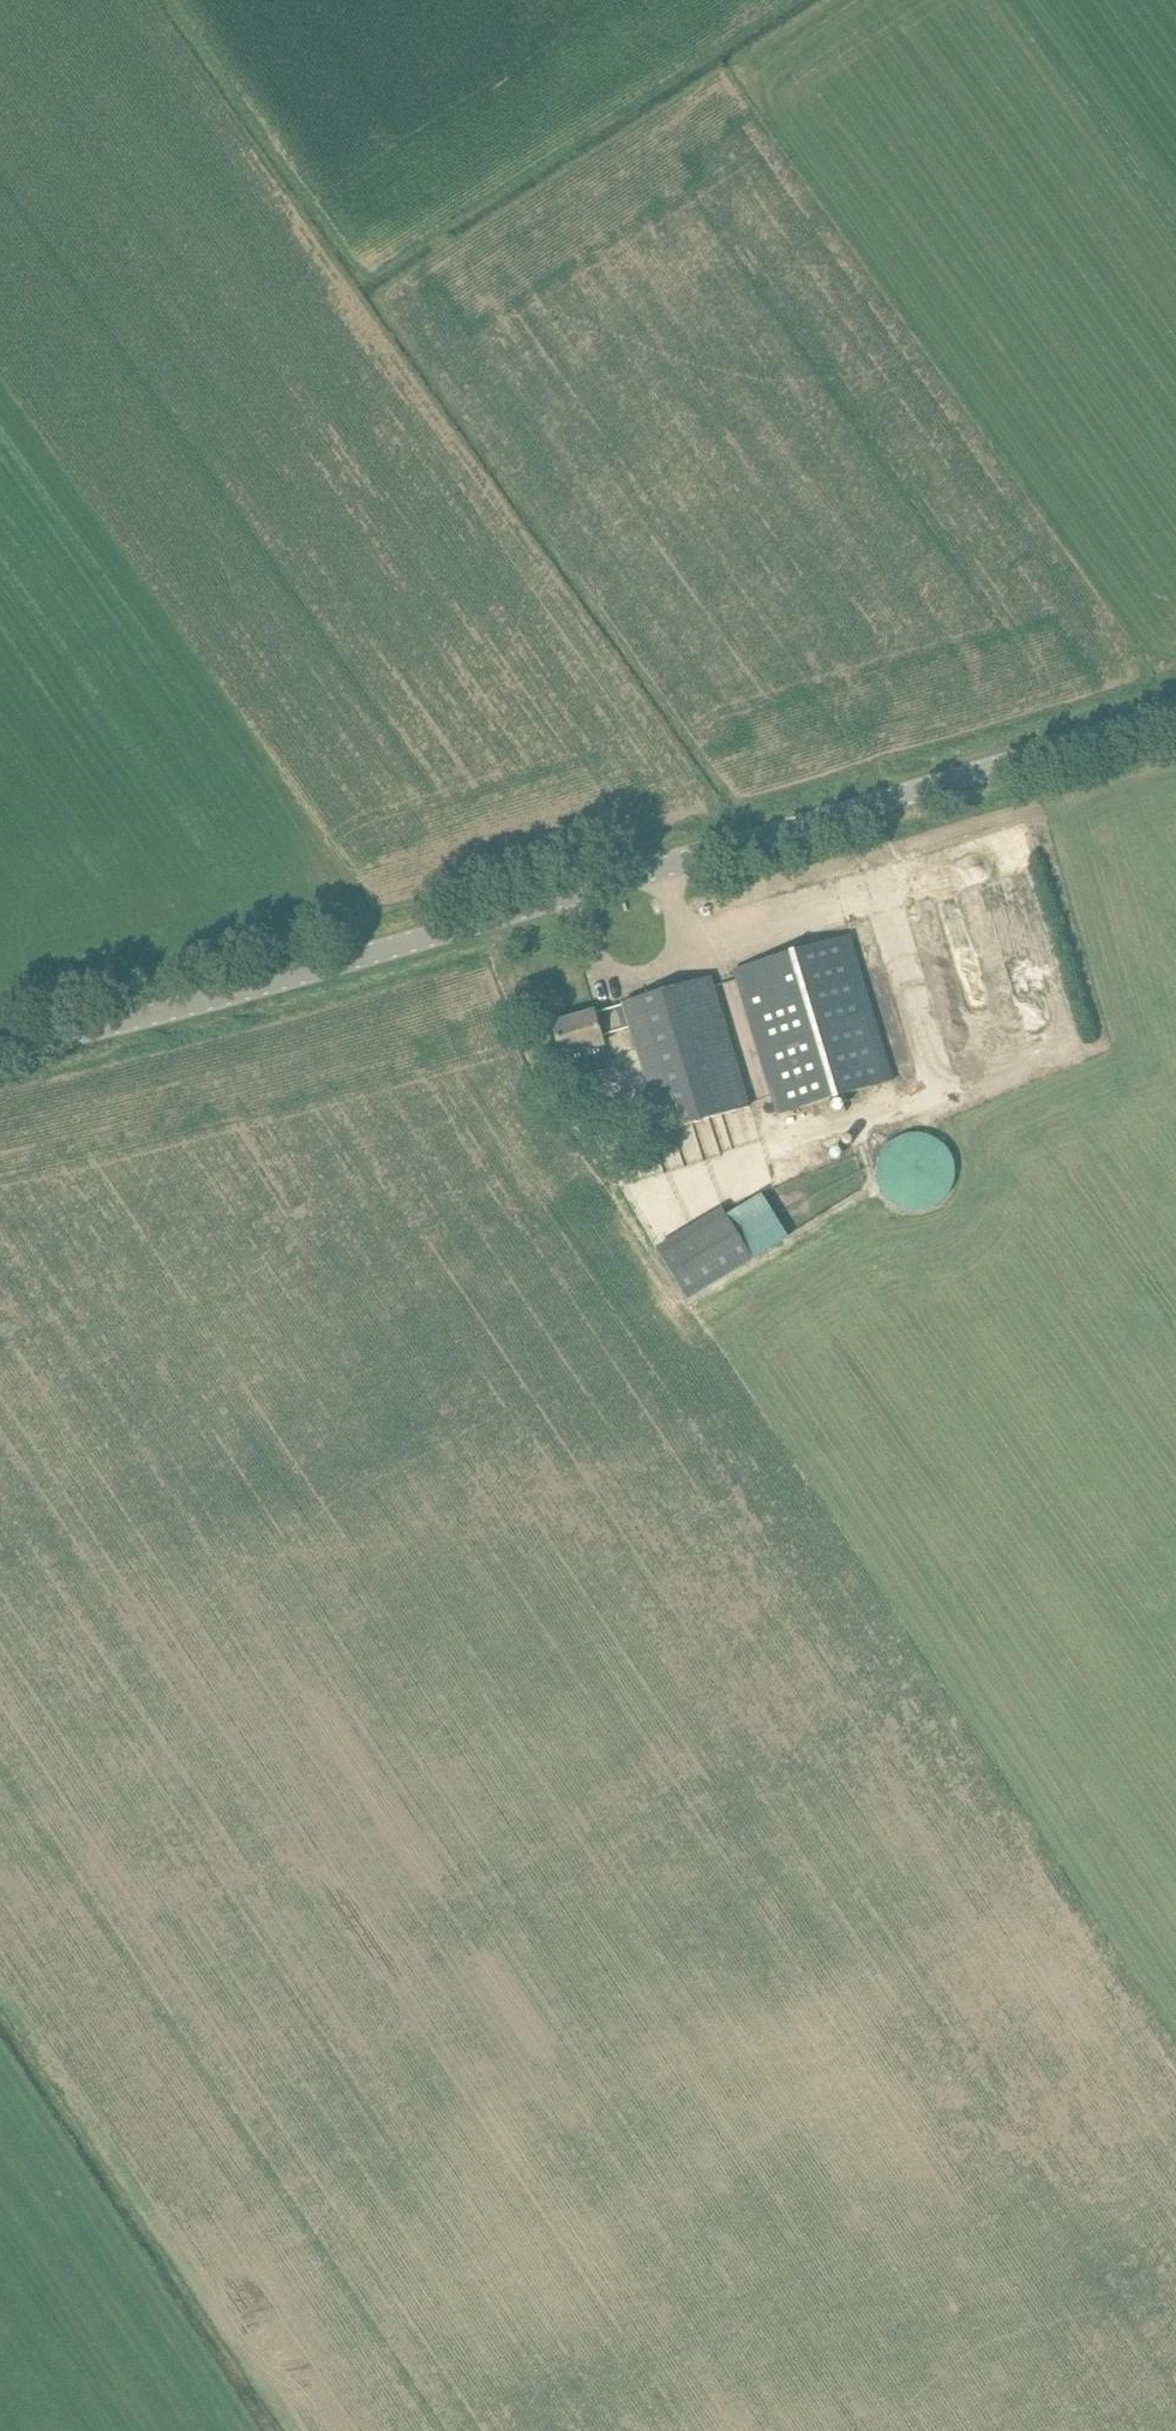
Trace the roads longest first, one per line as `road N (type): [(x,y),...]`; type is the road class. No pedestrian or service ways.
road 1 (unclassified): [(0,1047),(167,1007),(1175,715)]

